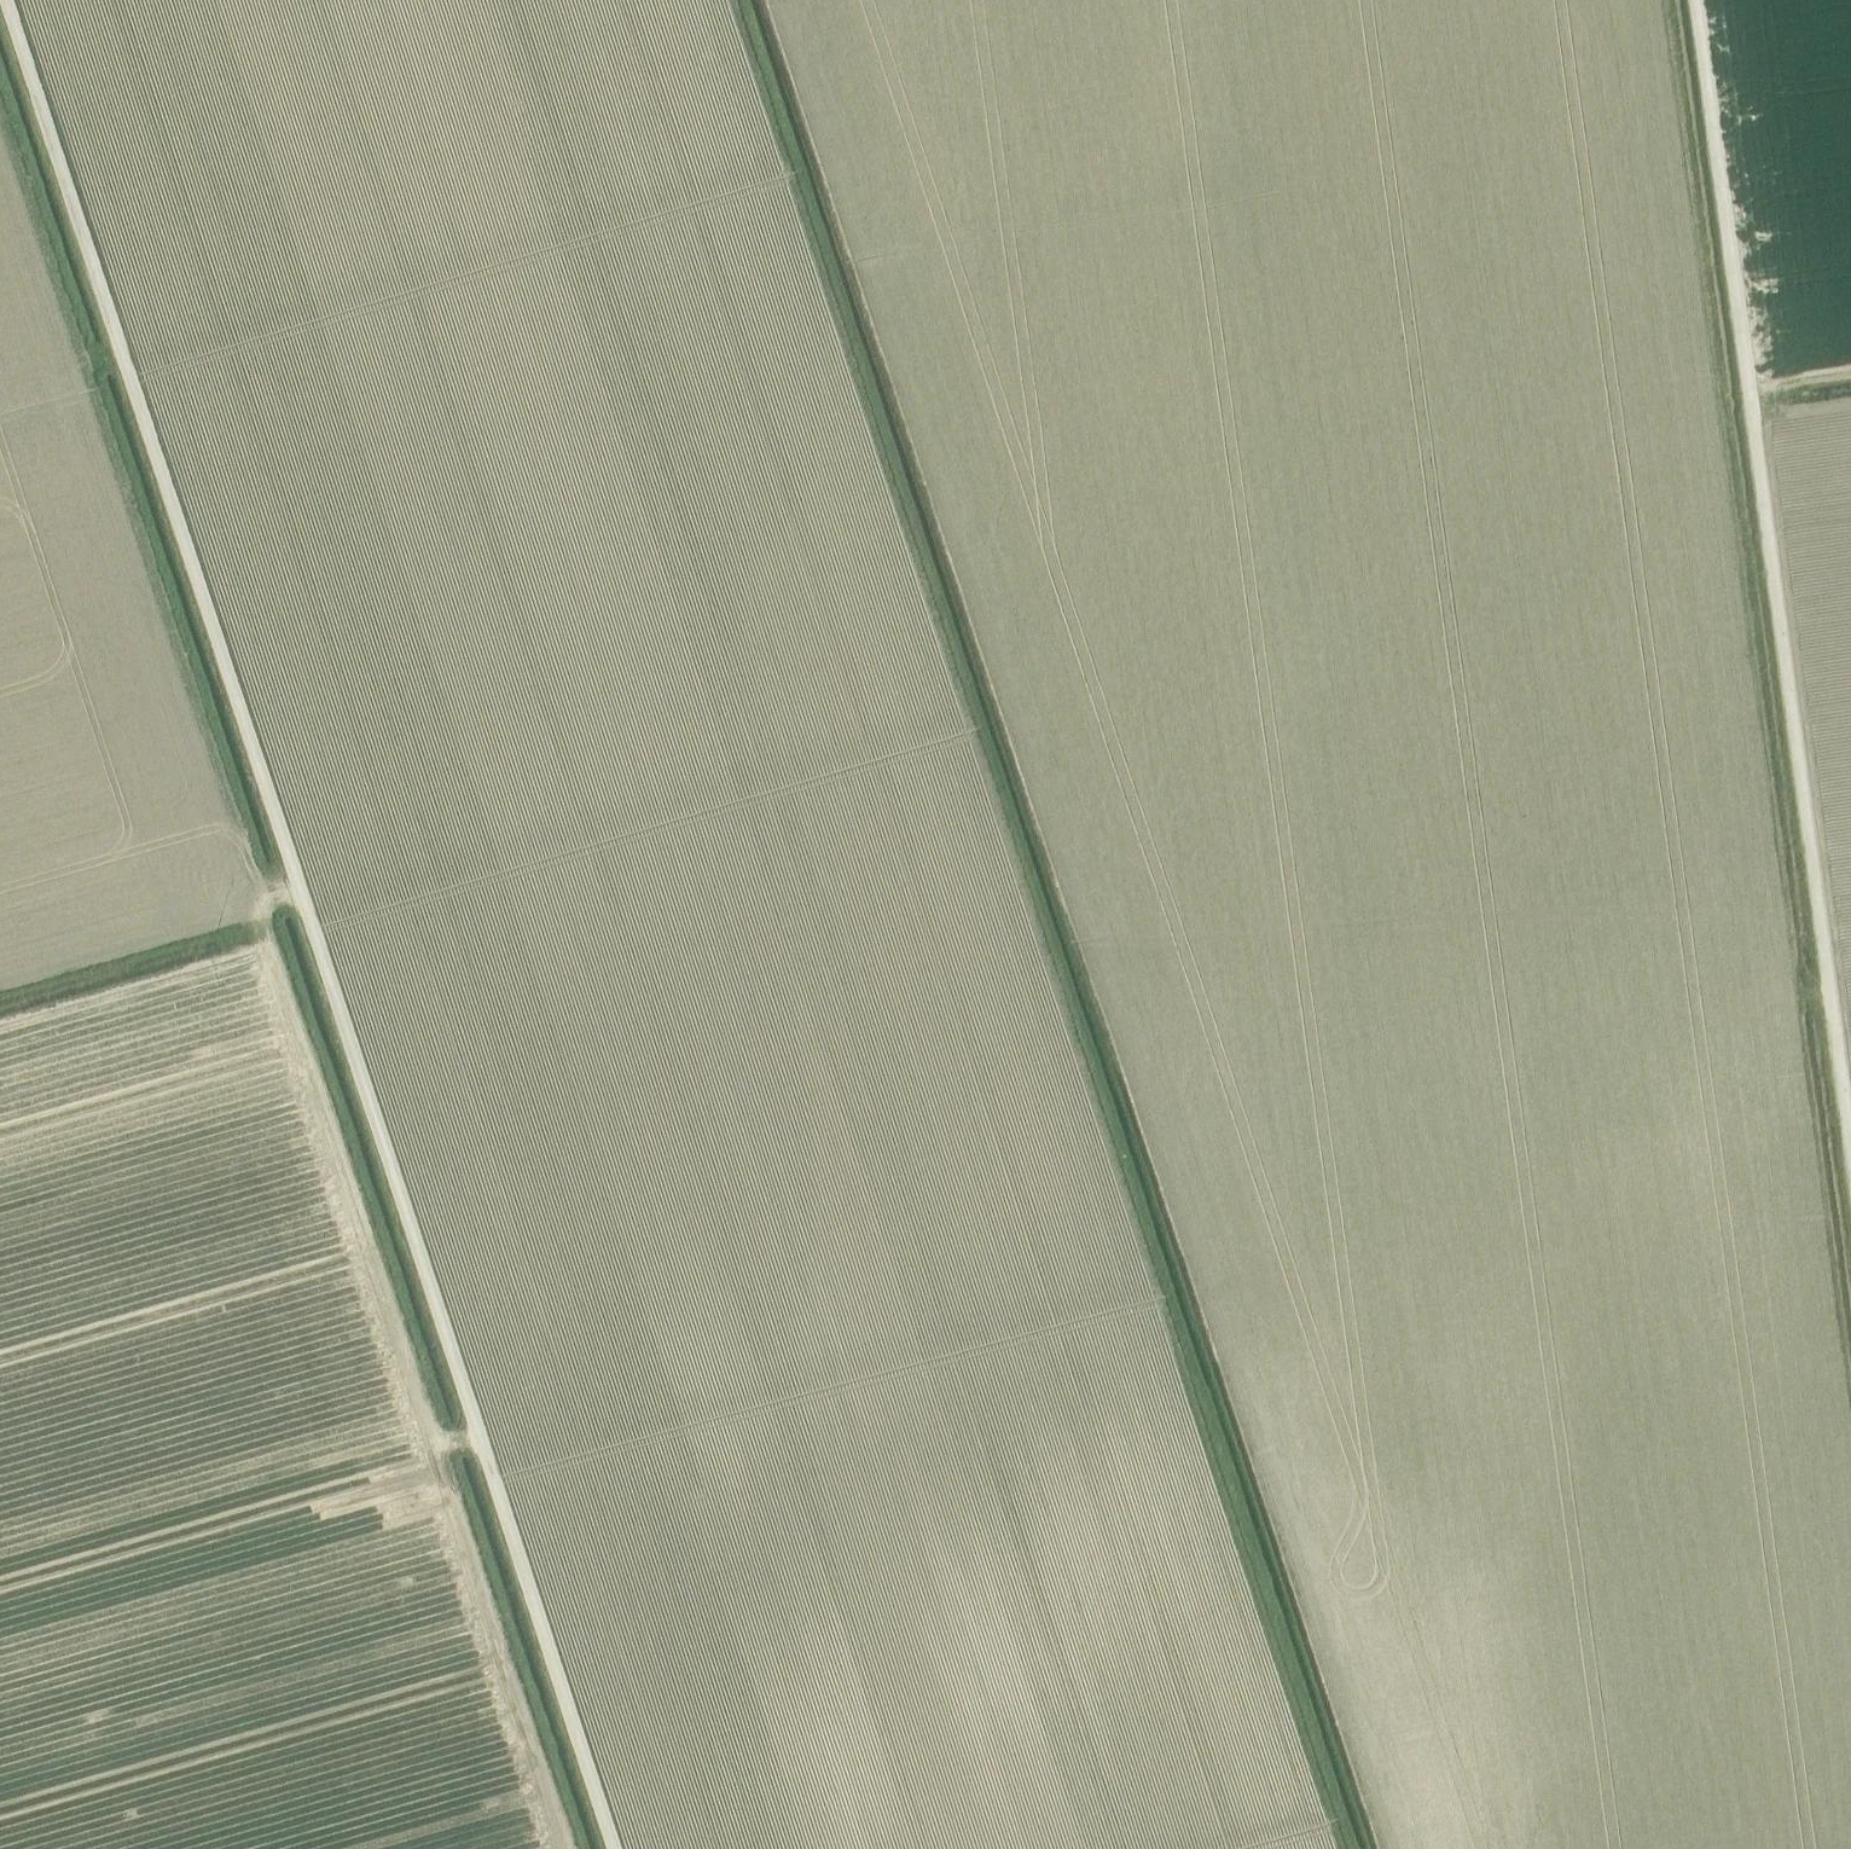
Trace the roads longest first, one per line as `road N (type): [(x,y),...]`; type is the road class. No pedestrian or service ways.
road 1 (track): [(1850,1193),(1688,0)]

